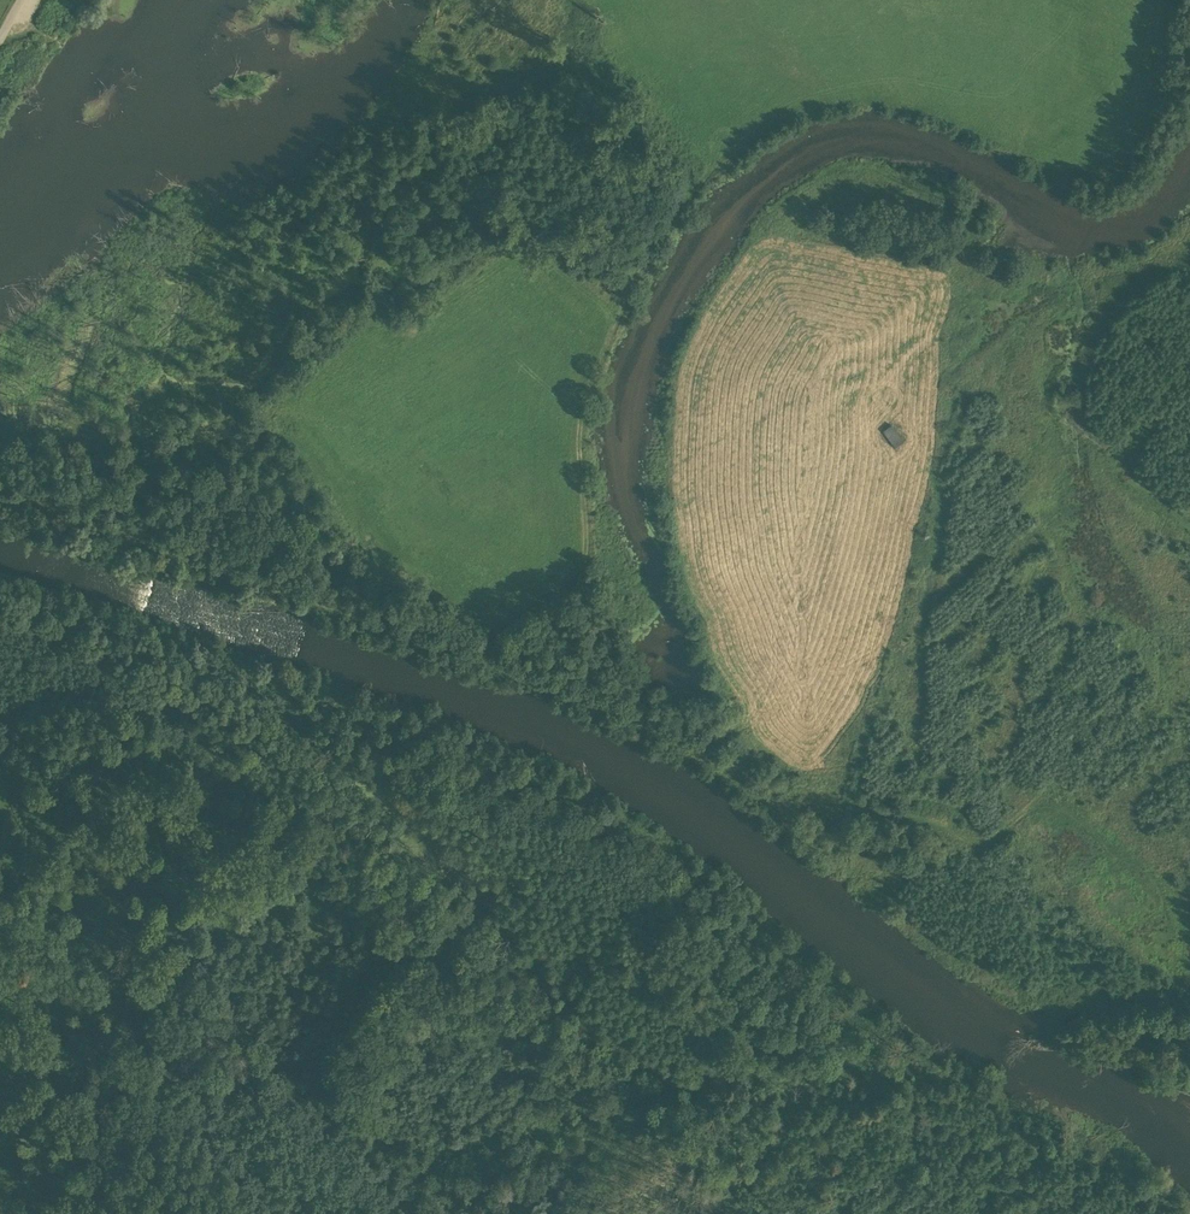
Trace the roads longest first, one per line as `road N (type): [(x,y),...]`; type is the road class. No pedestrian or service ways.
road 1 (track): [(0,594),(313,694),(526,777),(627,829),(777,931),(927,1053),(1016,1106)]
road 2 (track): [(0,495),(65,510),(632,714),(769,799),(914,818)]
road 3 (track): [(470,652),(553,600),(585,562),(583,414),(637,271),(682,201),(795,116),(850,102),(905,104)]

